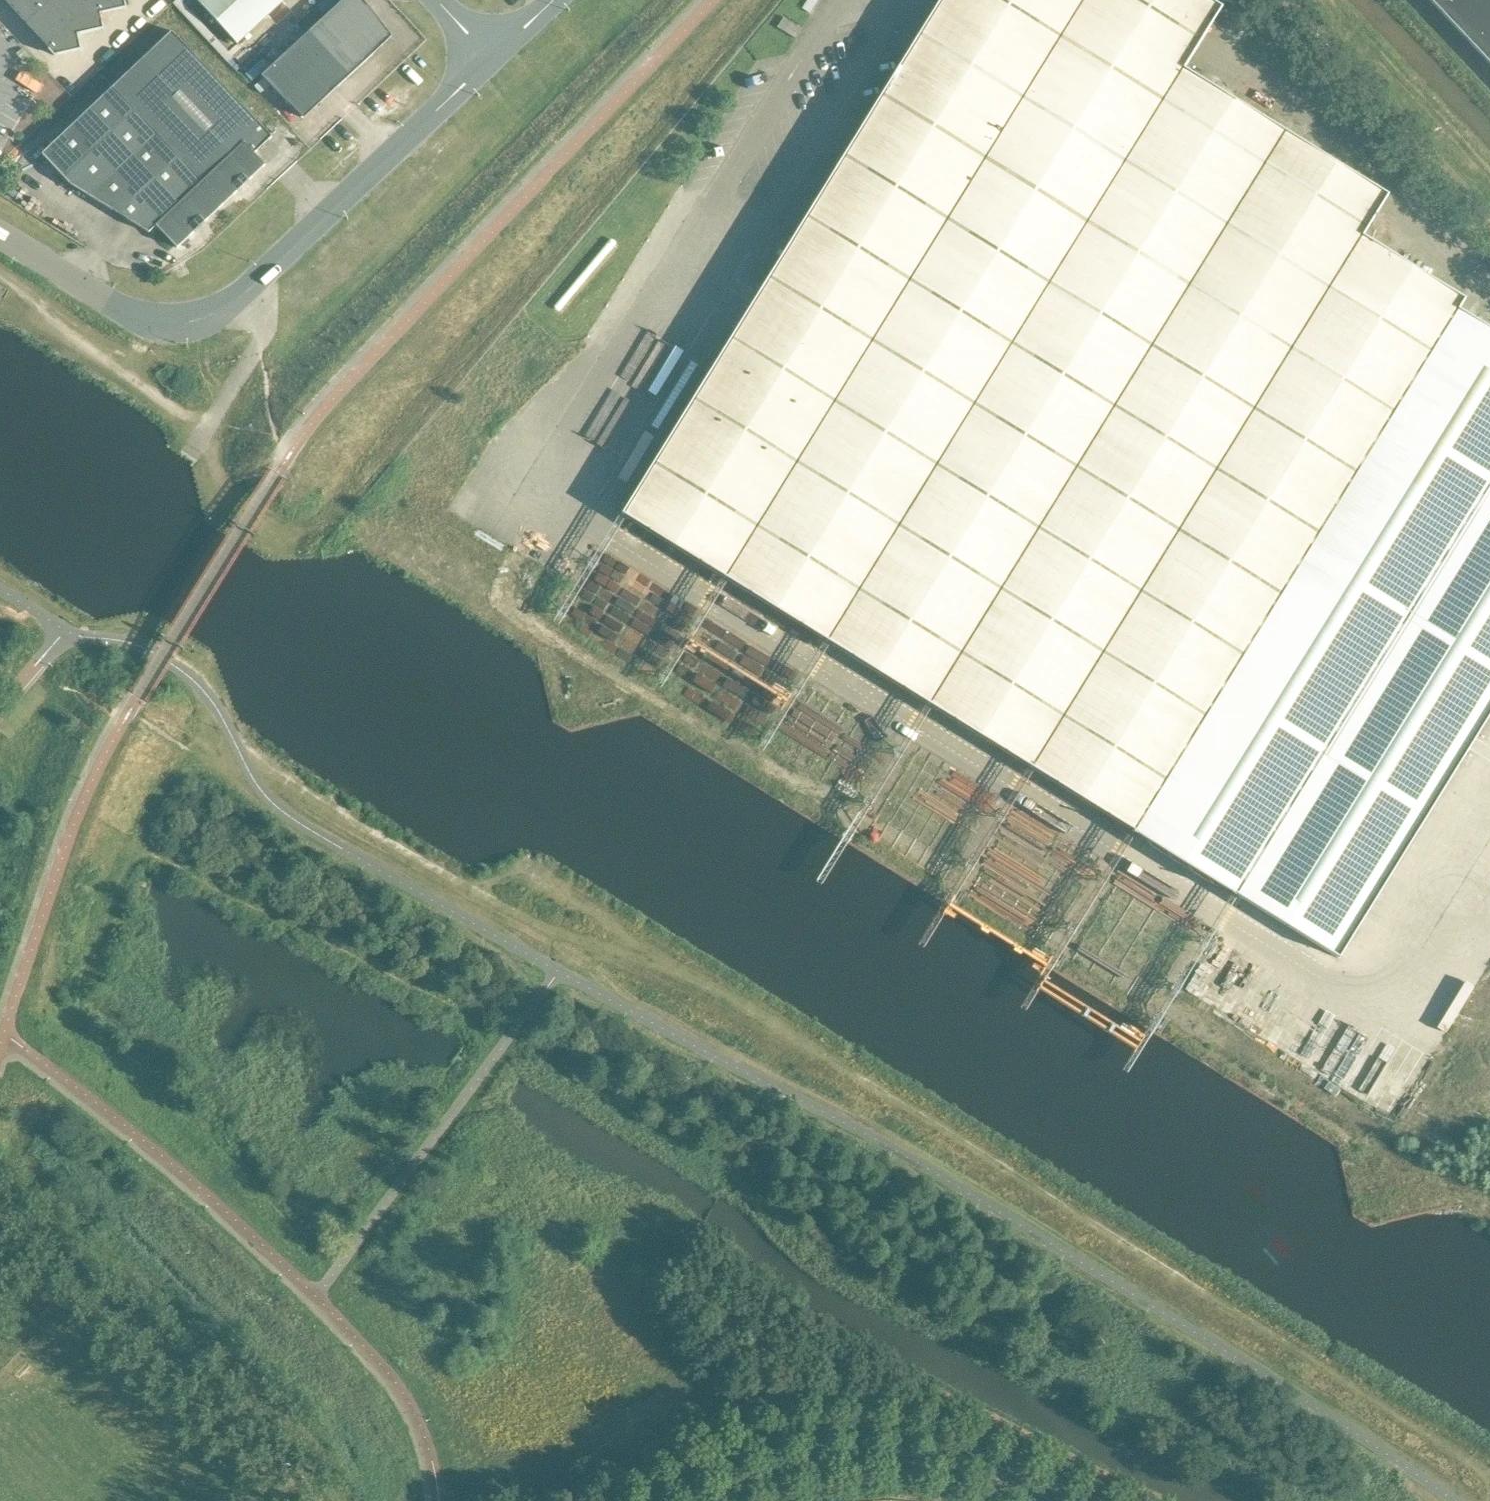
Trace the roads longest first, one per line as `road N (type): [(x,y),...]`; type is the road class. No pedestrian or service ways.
road 1 (unclassified): [(145,322),(181,325),(217,314),(487,57)]
road 2 (tertiary): [(1012,1470),(980,1446),(926,1425),(844,1419),(754,1437),(701,1463),(652,1500)]
road 3 (tertiary): [(736,1500),(777,1478),(853,1456),(1012,1470)]
road 4 (unclassified): [(145,322),(0,238)]

